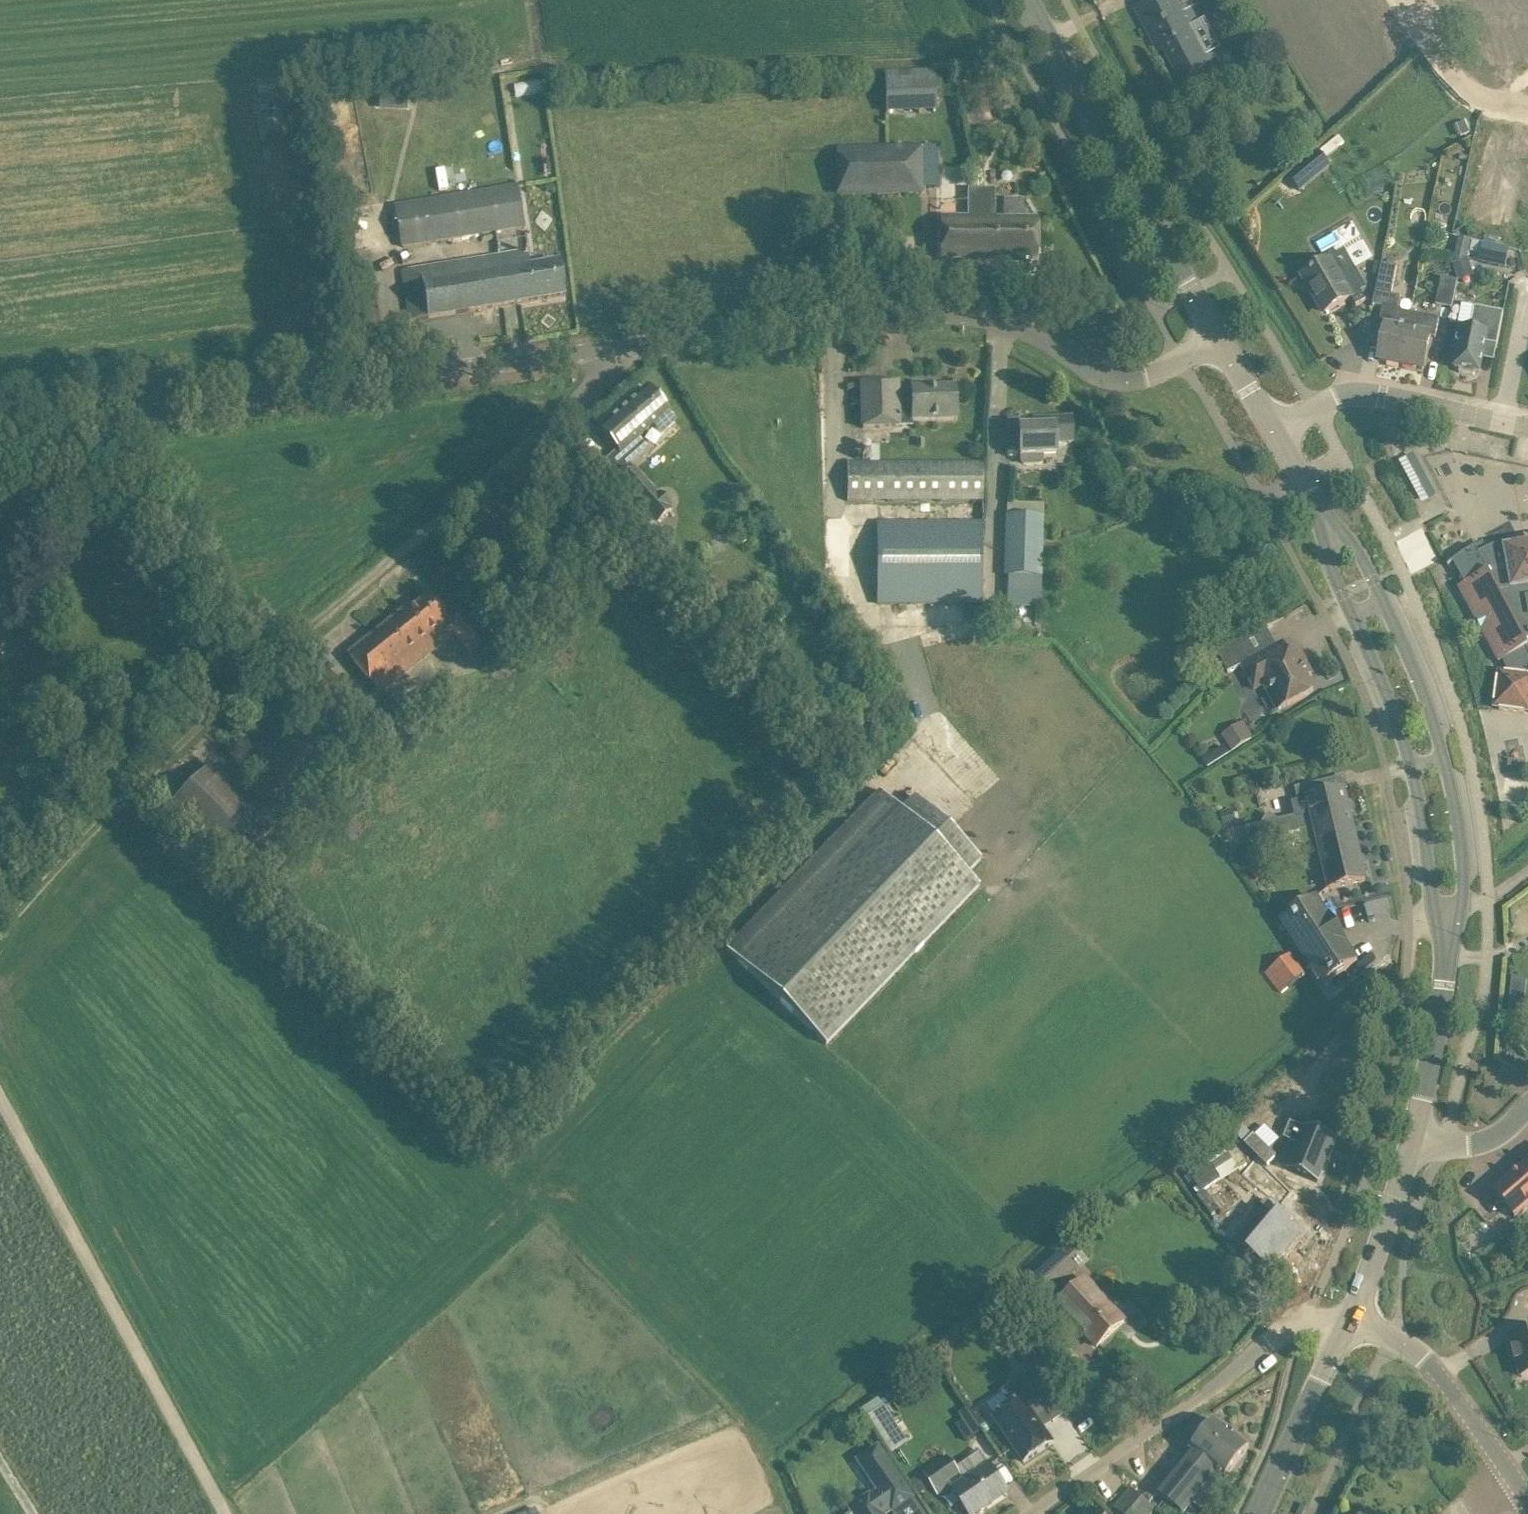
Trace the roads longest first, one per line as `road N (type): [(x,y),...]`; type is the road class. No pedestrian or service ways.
road 1 (residential): [(0,443),(193,405),(642,342),(919,315),(990,320),(1119,382),(1182,363)]
road 2 (track): [(0,940),(225,693),(642,342)]
road 3 (secondary): [(1446,960),(1464,906),(1444,761),(1430,711),(1356,551),(1316,501)]
road 4 (secondary): [(1316,501),(1323,548),(1405,730),(1446,960)]
road 5 (track): [(223,1513),(0,1104)]
road 6 (secondary): [(1221,344),(1026,0)]
road 7 (unclassified): [(1039,1513),(1218,1384),(1268,1337),(1304,1318),(1351,1323)]
road 8 (residential): [(1527,428),(1383,396),(1336,399),(1276,435)]
road 9 (tertiary): [(1527,1503),(1475,1413),(1395,1339),(1351,1323)]
road 10 (secondary): [(1261,1513),(1351,1323)]
road 11 (secondary): [(1351,1323),(1419,1136)]
road 12 (secondary): [(1419,1136),(1446,960)]
road 13 (residential): [(1527,108),(1458,85),(1400,0)]

